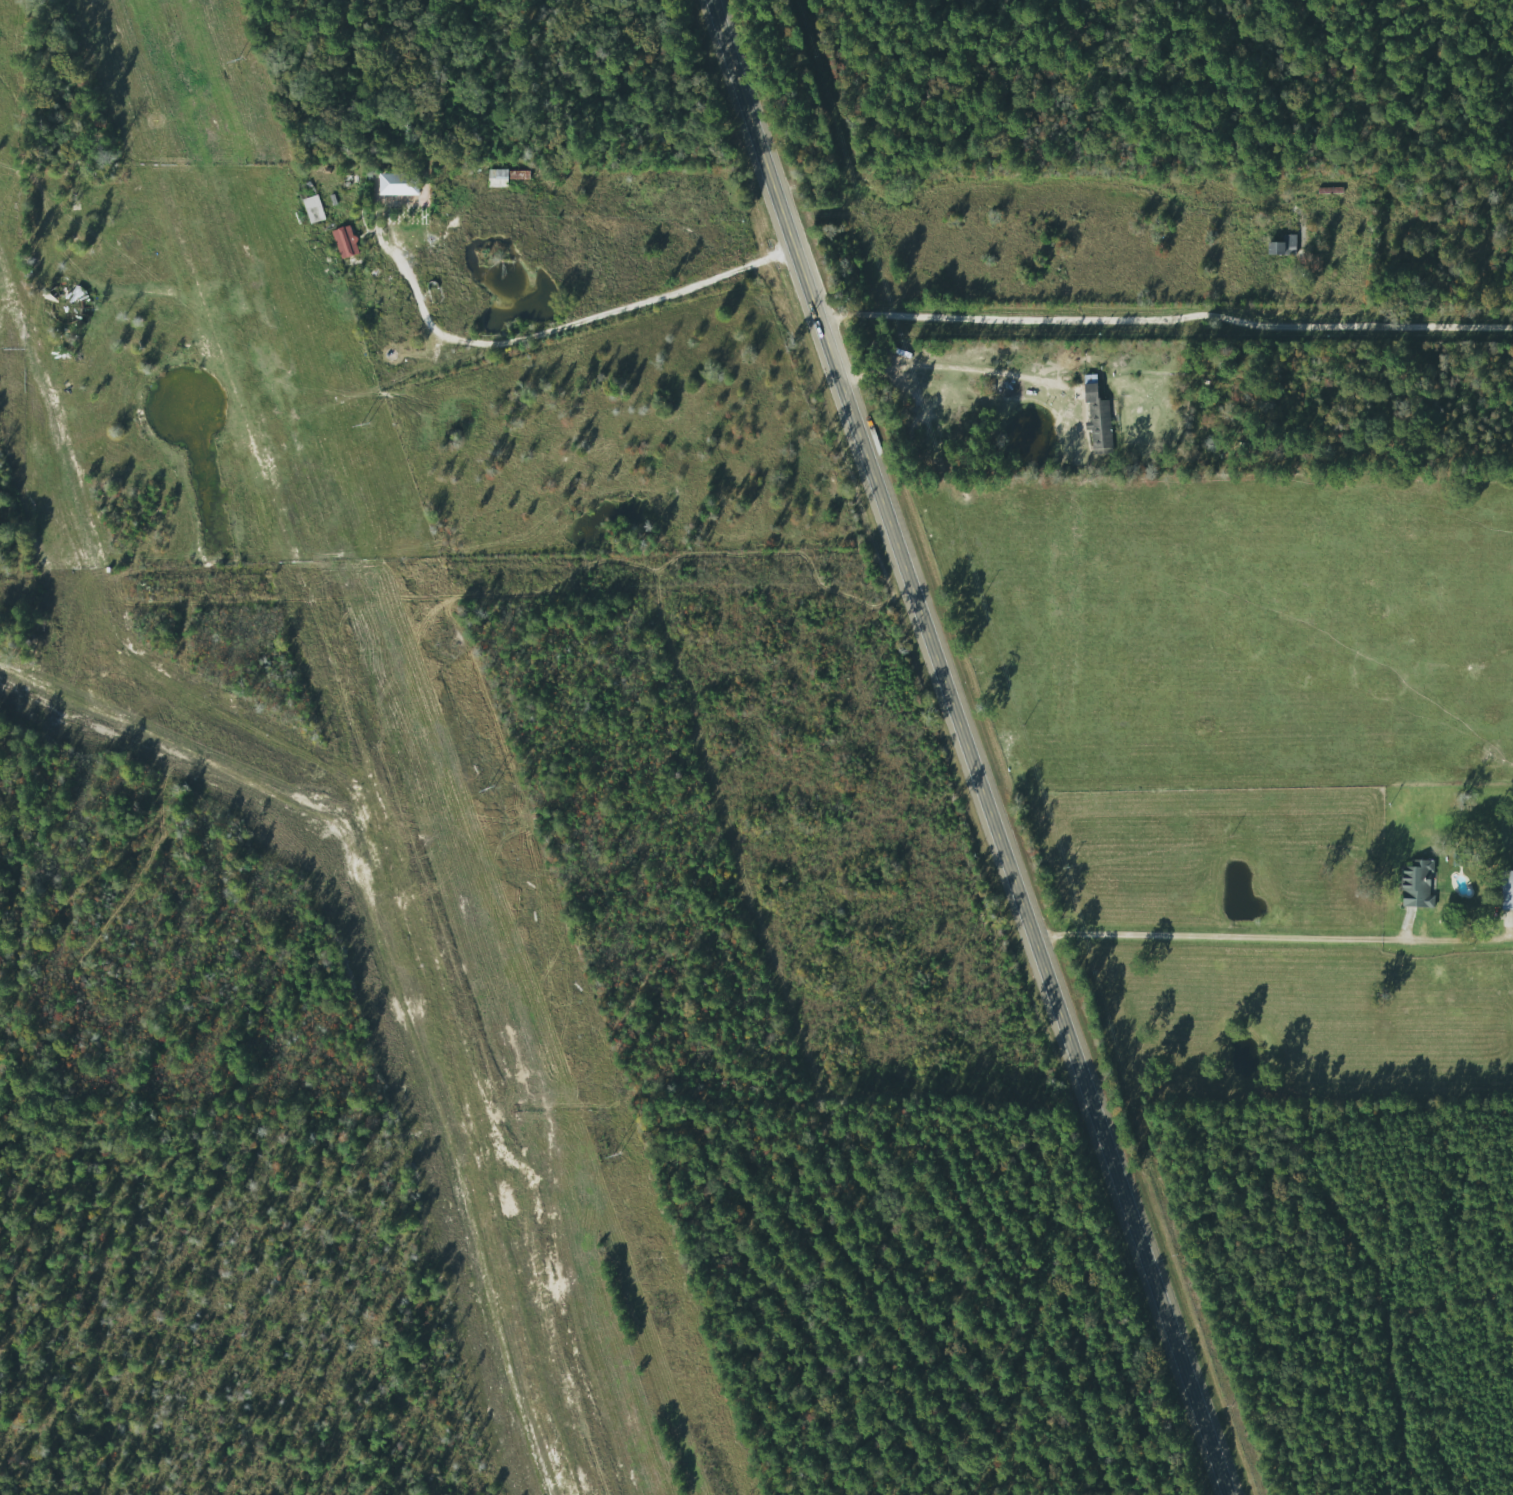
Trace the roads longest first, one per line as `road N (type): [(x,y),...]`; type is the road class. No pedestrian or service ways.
road 1 (primary): [(1230,1494),(712,0)]
road 2 (residential): [(773,195),(809,184),(881,195),(947,179),(1127,181),(1215,210),(1295,209),(1303,235)]

